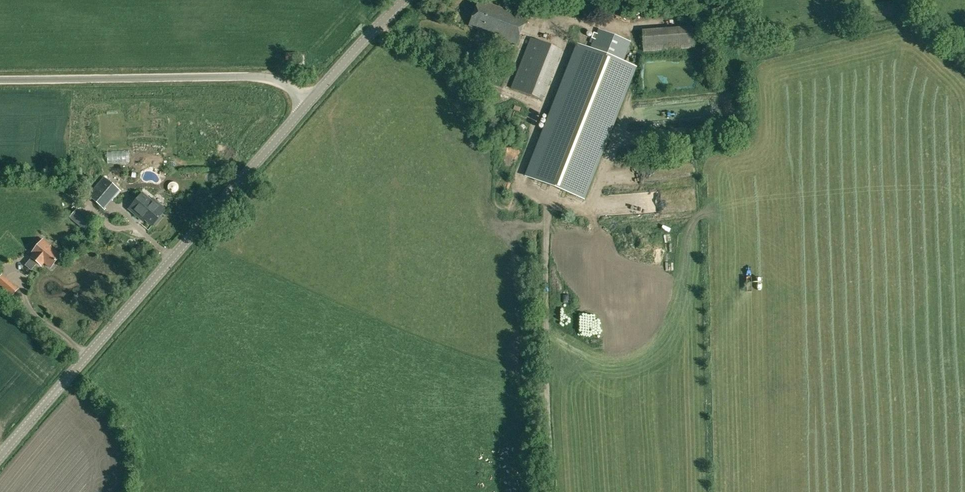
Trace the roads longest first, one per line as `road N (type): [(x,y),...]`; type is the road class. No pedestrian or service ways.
road 1 (tertiary): [(0,460),(308,102)]
road 2 (unclassified): [(308,102),(258,77),(0,80)]
road 3 (tertiary): [(308,102),(407,0)]

